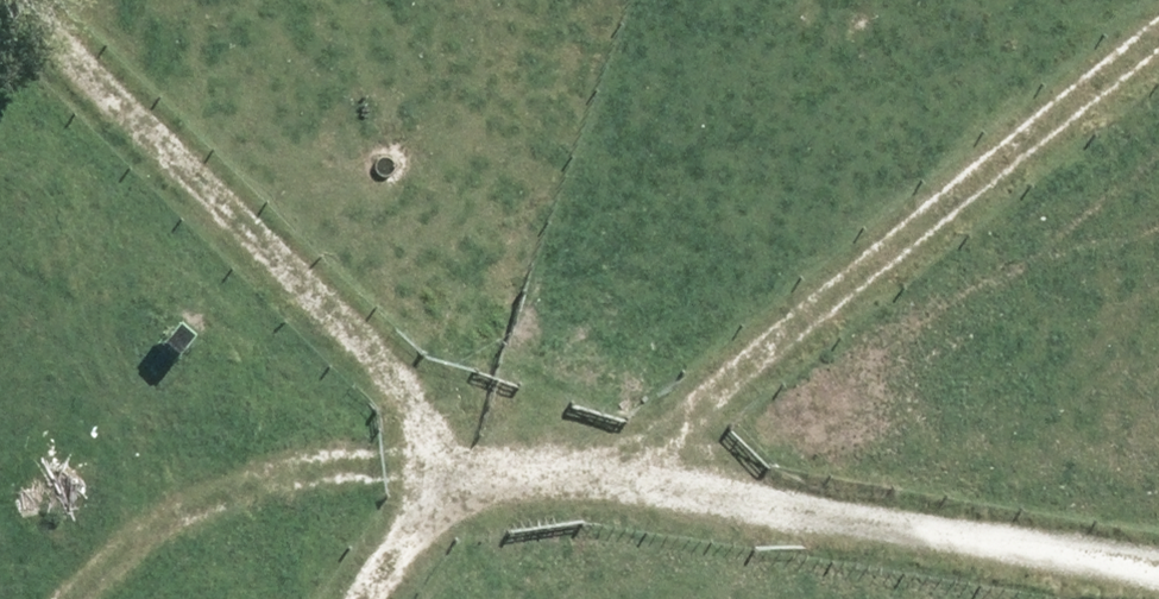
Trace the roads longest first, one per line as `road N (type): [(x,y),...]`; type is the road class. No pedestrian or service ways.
road 1 (track): [(395,598),(479,520),(620,515),(1116,598)]
road 2 (track): [(1158,65),(698,429),(620,515)]
road 3 (track): [(0,53),(265,312),(393,398),(455,543)]

